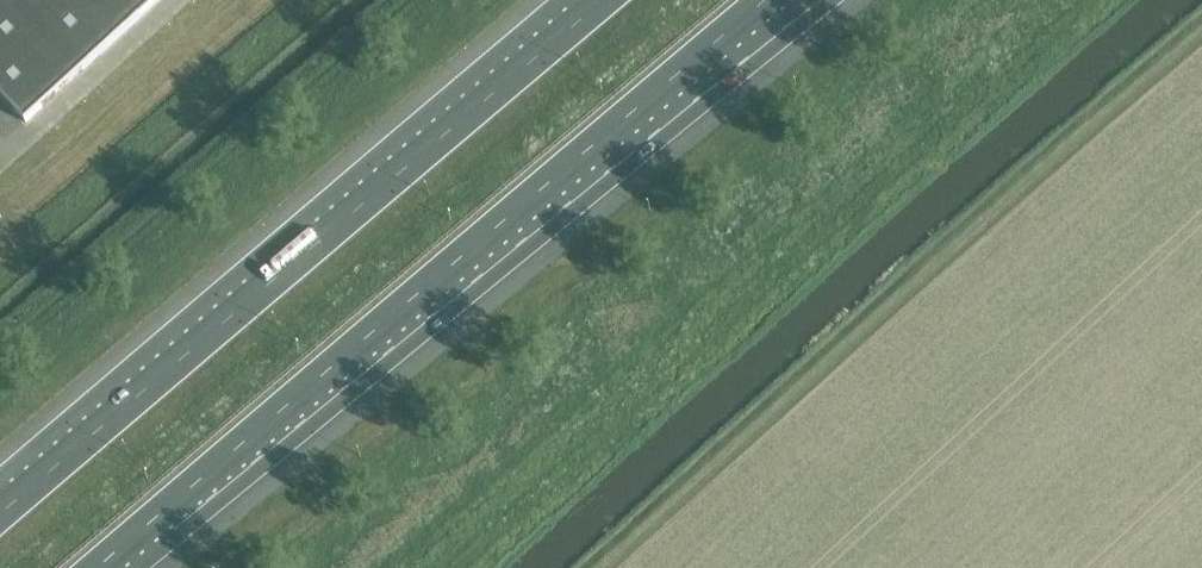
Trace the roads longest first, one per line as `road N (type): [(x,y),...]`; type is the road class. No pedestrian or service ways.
road 1 (motorway): [(96,567),(776,0)]
road 2 (motorway): [(604,0),(0,516)]

